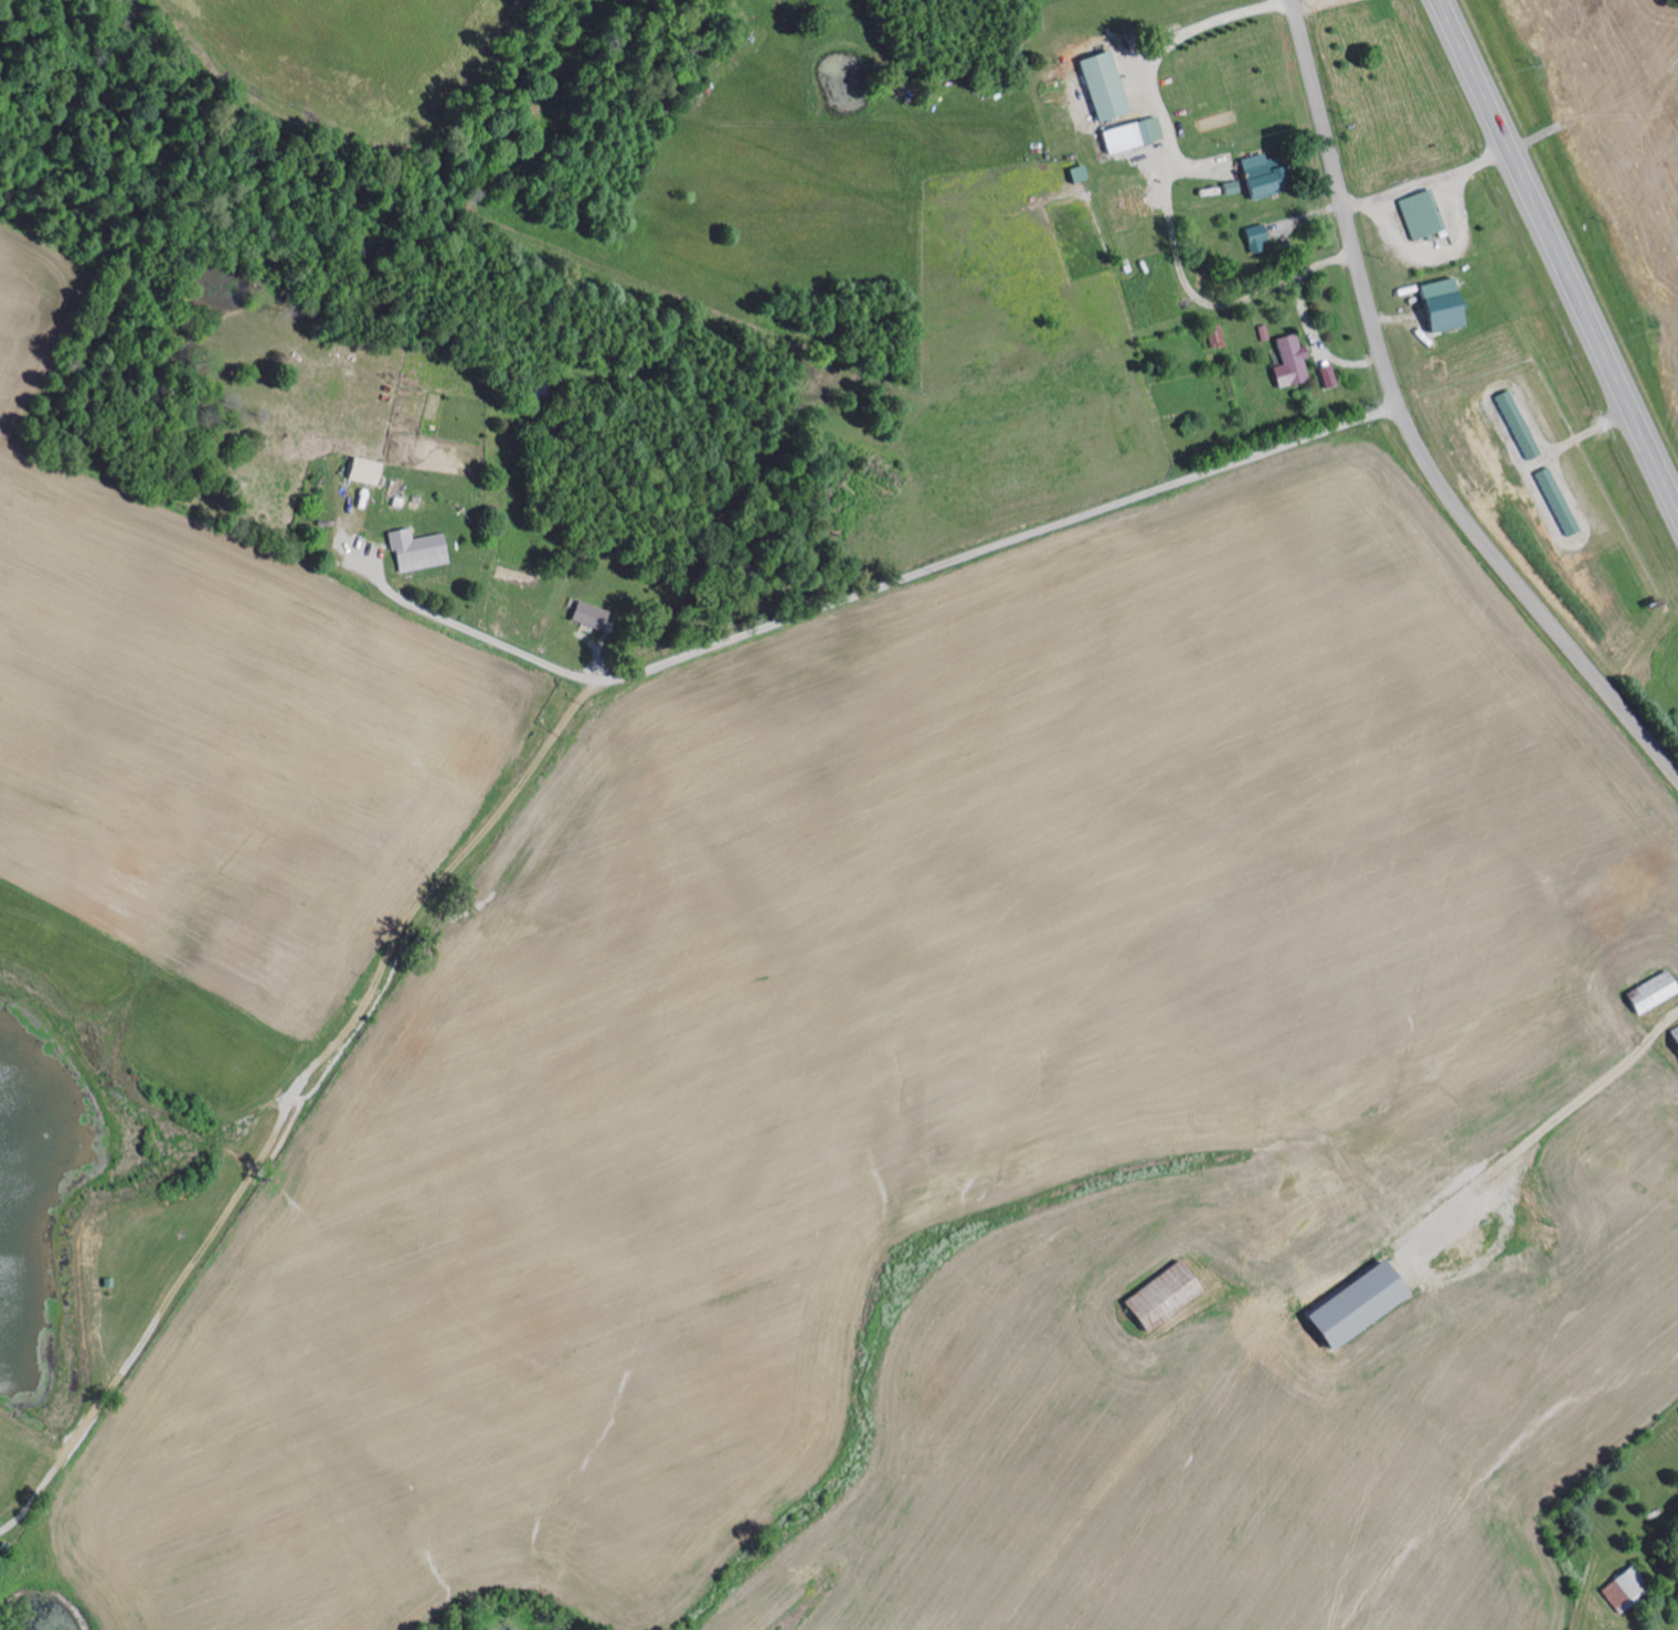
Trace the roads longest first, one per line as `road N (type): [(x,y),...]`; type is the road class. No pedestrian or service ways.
road 1 (residential): [(1291,0),(1389,387),(1409,435),(1511,582),(1677,782)]
road 2 (trunk): [(1677,512),(1438,0)]

